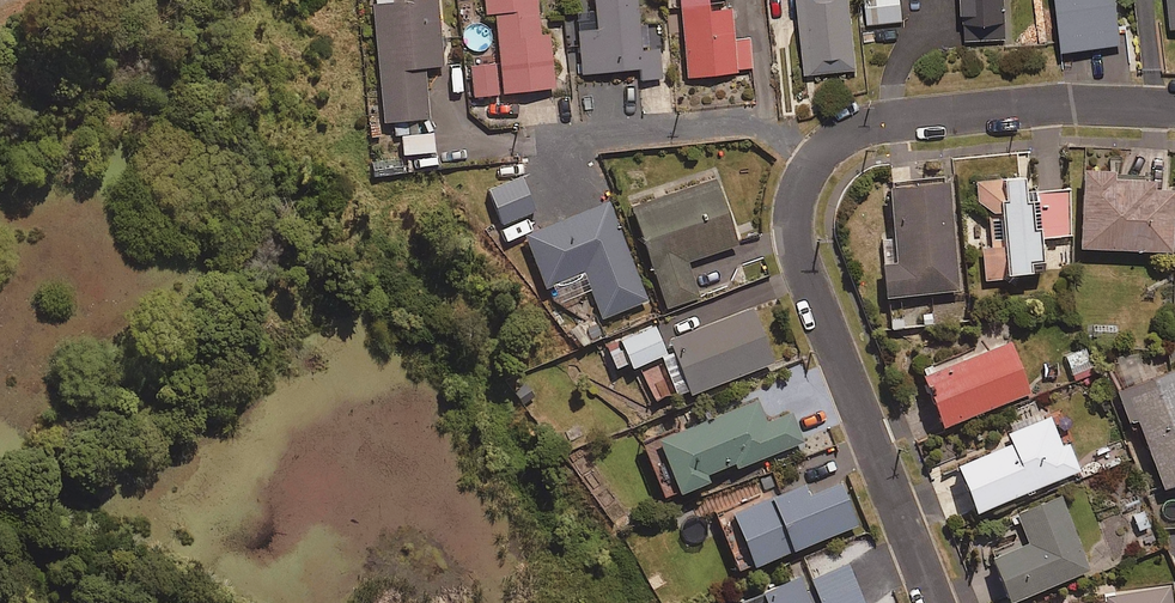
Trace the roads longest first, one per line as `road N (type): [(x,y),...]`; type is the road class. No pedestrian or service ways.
road 1 (residential): [(1174,107),(1063,102),(859,126),(804,171),(793,211),(798,255),(937,602)]

